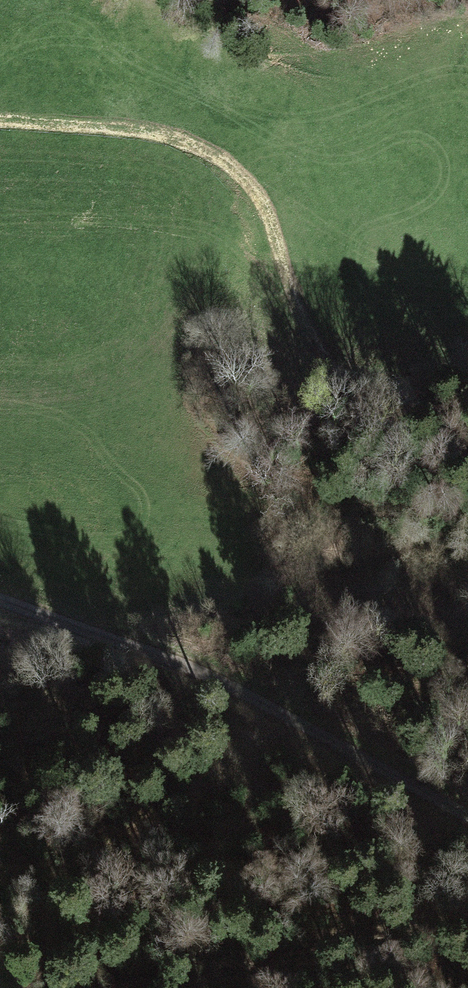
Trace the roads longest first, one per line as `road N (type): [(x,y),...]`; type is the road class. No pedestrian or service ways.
road 1 (track): [(467,803),(168,657),(0,599)]
road 2 (track): [(0,116),(132,126),(193,144),(260,204),(308,331)]
road 3 (track): [(467,935),(409,924),(139,987)]
road 4 (track): [(467,419),(361,391),(336,374),(308,331)]

